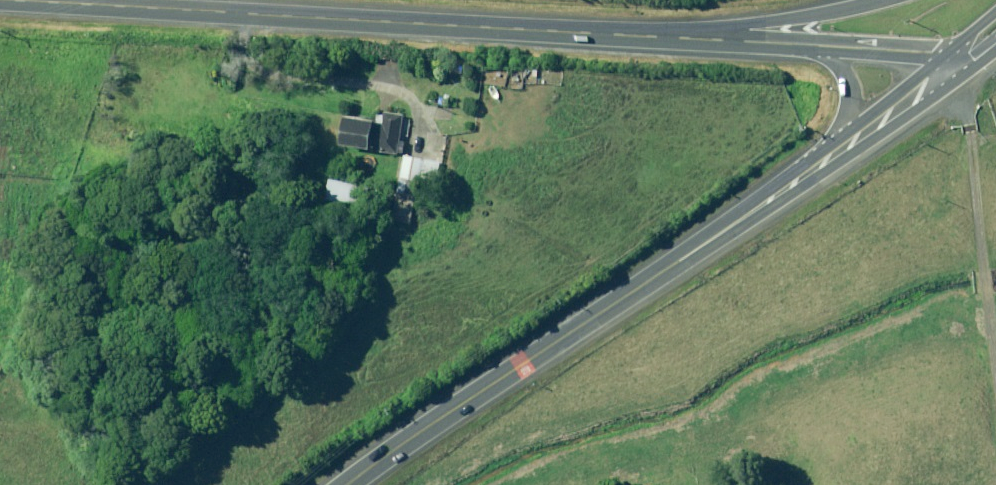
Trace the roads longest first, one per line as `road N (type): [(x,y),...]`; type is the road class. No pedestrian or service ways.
road 1 (tertiary): [(0,2),(683,40)]
road 2 (secondary): [(839,151),(348,484)]
road 3 (tertiary): [(683,40),(885,0)]
road 4 (secondary): [(964,55),(839,151)]
road 5 (tertiary): [(815,47),(964,55)]
road 6 (tertiary): [(683,40),(815,47)]
road 7 (tertiary): [(839,151),(849,84),(815,47)]

